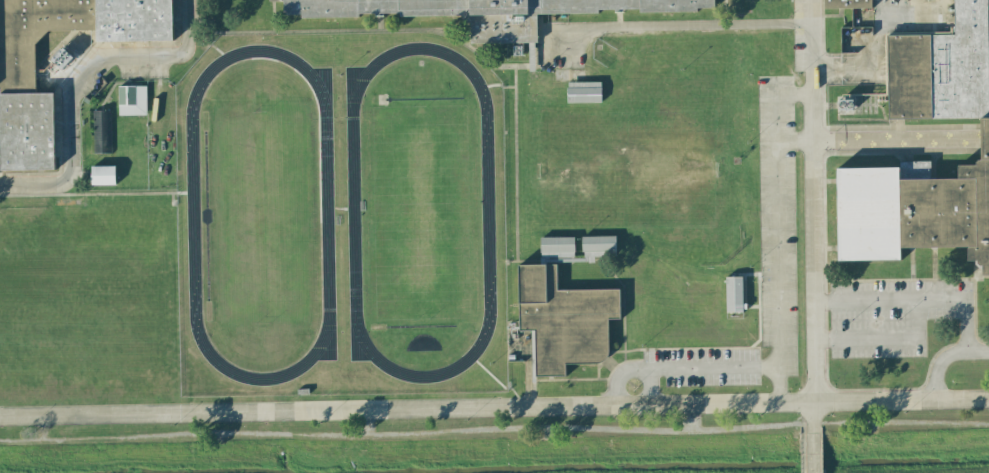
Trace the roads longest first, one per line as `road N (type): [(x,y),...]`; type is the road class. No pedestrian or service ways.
road 1 (residential): [(988,401),(0,418)]

